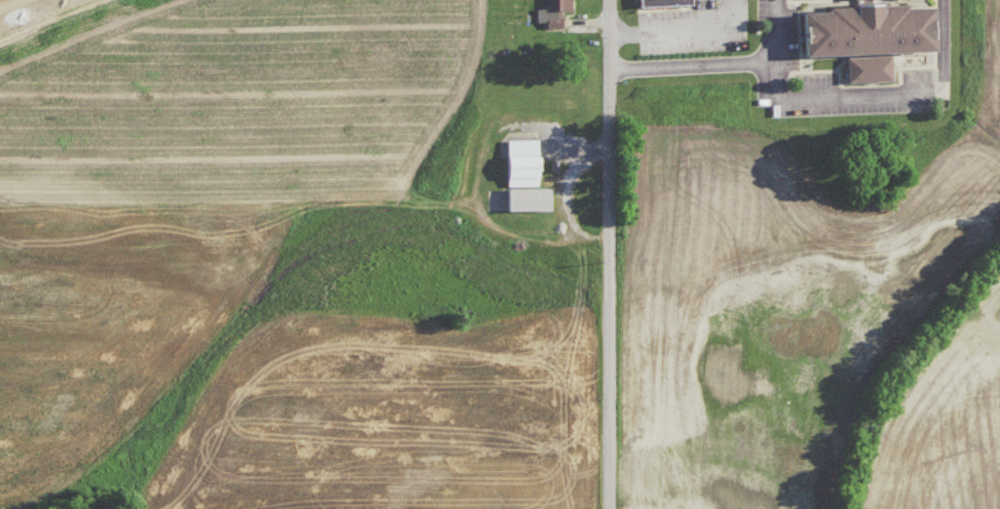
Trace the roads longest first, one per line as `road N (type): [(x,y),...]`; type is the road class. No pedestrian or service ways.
road 1 (tertiary): [(609,508),(607,0)]

